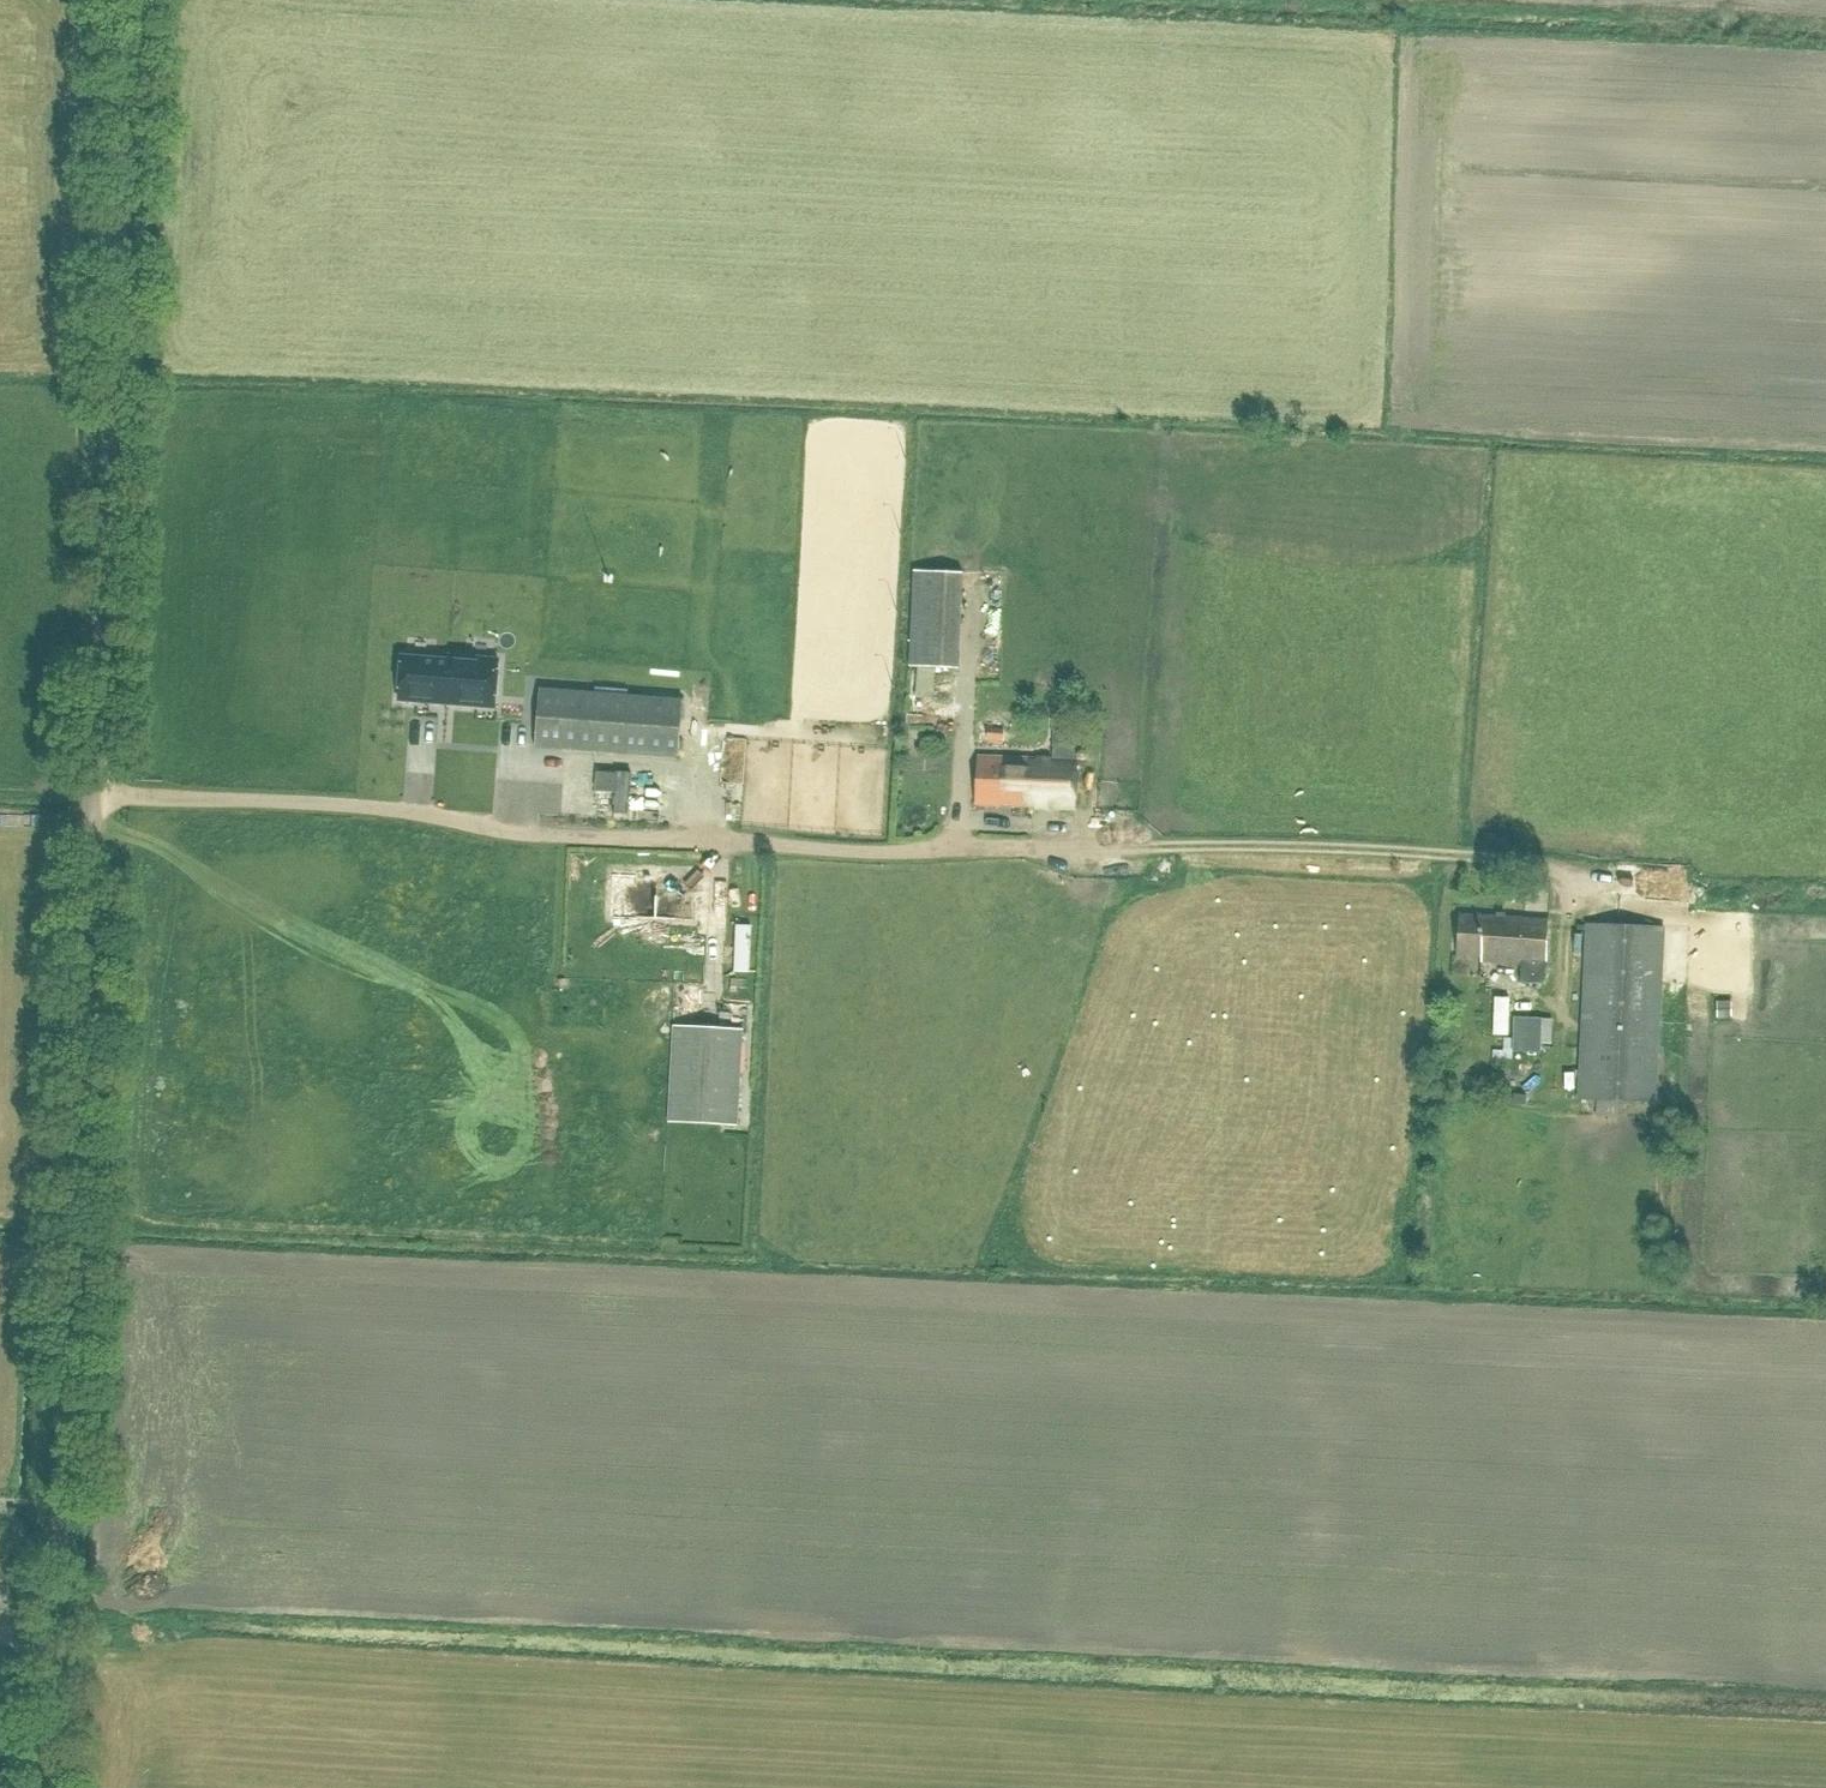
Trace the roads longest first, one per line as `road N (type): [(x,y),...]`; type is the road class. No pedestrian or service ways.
road 1 (unclassified): [(44,1787),(130,0)]
road 2 (track): [(94,795),(388,809),(494,833),(864,853),(1323,847),(1539,867)]

